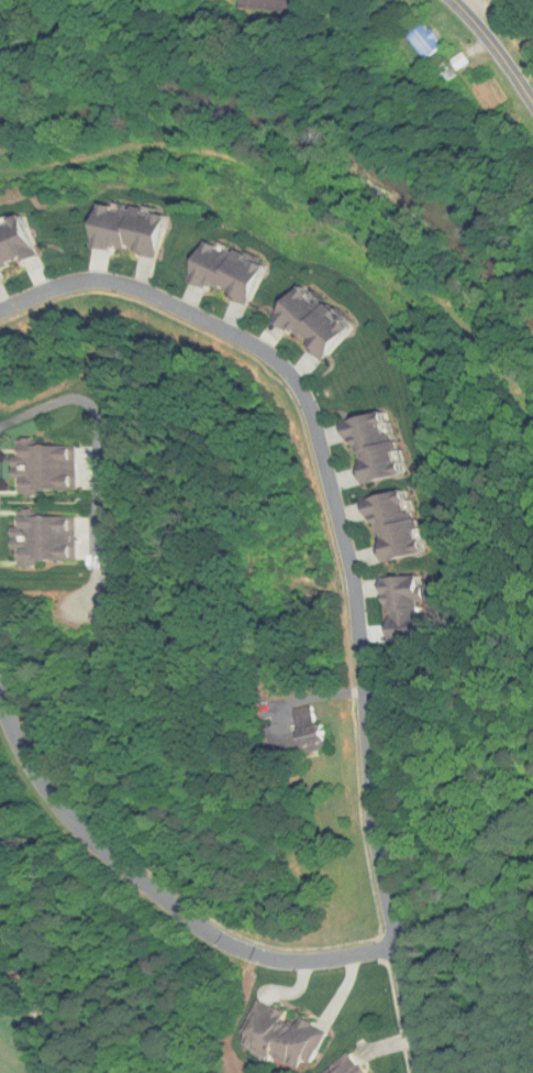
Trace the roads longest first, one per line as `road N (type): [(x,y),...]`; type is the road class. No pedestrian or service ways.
road 1 (residential): [(0,310),(79,281),(135,287),(280,361),(313,410),(351,562),(381,840),(421,1072)]
road 2 (residential): [(0,691),(14,732),(76,820),(210,931),(274,957),(399,950)]
road 3 (residential): [(532,102),(454,0)]

